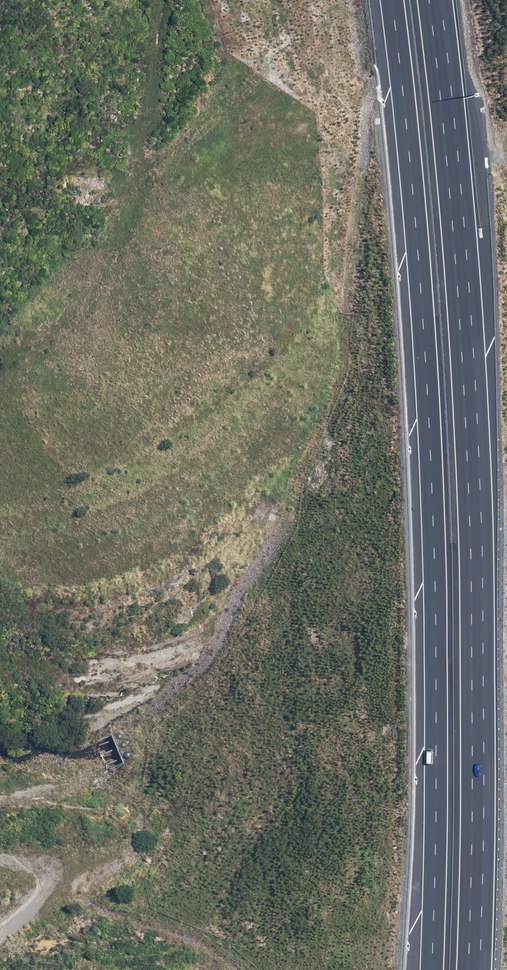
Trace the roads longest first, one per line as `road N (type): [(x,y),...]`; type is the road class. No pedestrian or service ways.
road 1 (motorway): [(438,0),(476,437),(483,695),(479,969)]
road 2 (motorway): [(436,969),(432,394),(395,0)]

